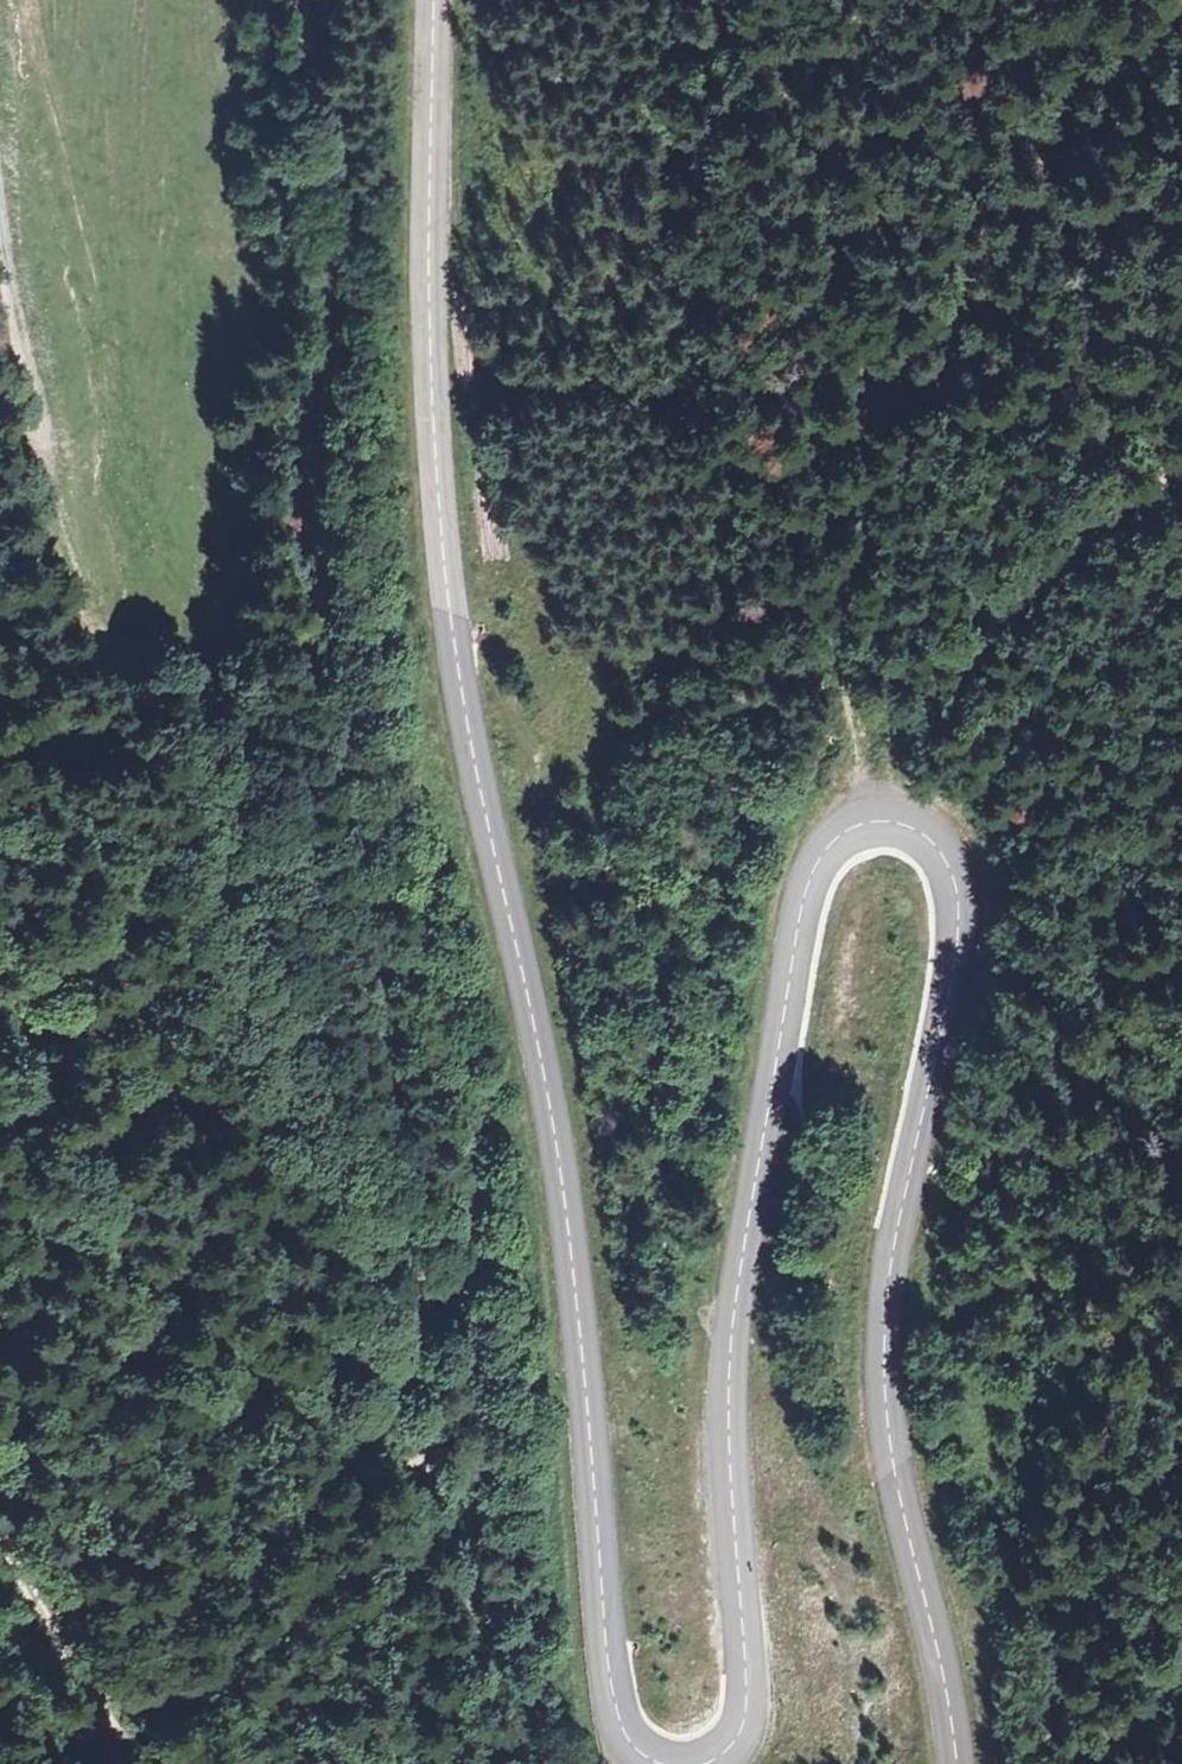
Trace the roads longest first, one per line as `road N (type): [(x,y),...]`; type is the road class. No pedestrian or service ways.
road 1 (tertiary): [(703,1763),(744,1730),(751,1701),(728,1371),(803,899),(833,839),(858,823),(887,822),(922,832),(956,863),(960,914),(957,965),(896,1246),(883,1396),(961,1763)]
road 2 (tertiary): [(439,0),(428,260),(442,554),(465,716),(558,1135),(614,1710),(633,1744),(668,1763)]
road 3 (track): [(410,1516),(431,1412),(391,1133),(331,578),(348,161),(301,0)]
road 4 (track): [(534,1763),(455,1559),(322,1433),(0,1055)]
road 5 (track): [(1178,0),(1045,169),(904,458)]
road 6 (track): [(858,823),(966,658),(1181,471)]
road 7 (track): [(904,458),(858,823)]
road 8 (track): [(0,1545),(130,1763)]

